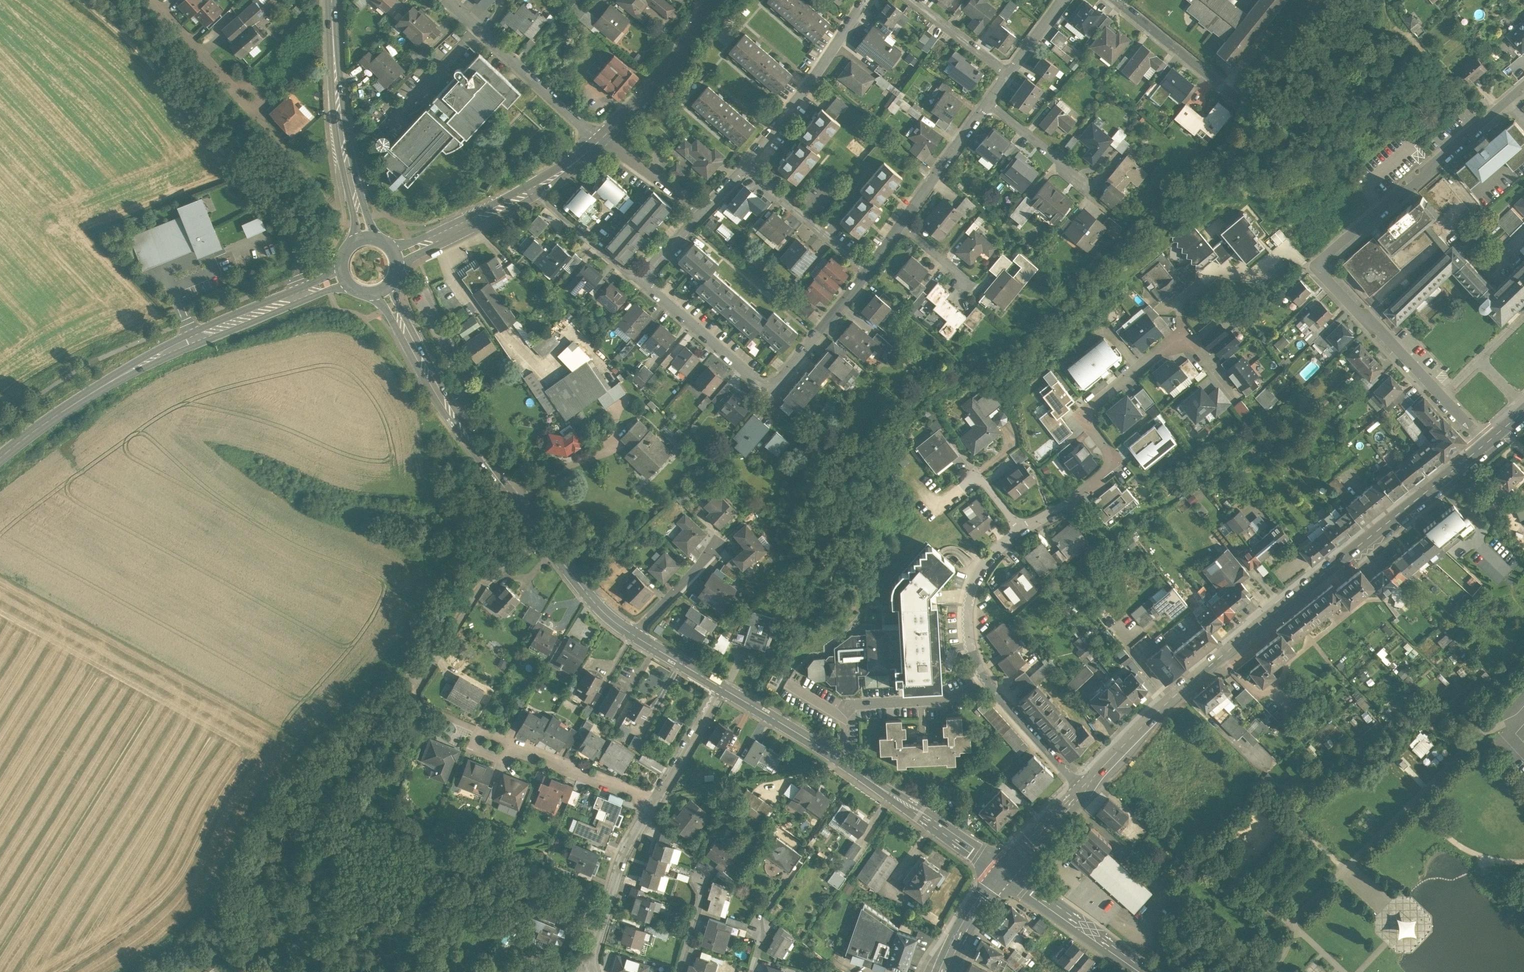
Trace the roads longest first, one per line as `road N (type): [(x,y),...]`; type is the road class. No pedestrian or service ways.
road 1 (tertiary): [(1082,790),(1214,663),(1485,444)]
road 2 (residential): [(1485,444),(1329,284),(1322,263),(1523,84)]
road 3 (secondary): [(343,278),(133,370),(0,458)]
road 4 (track): [(82,0),(144,56),(322,269)]
road 5 (secondary): [(722,689),(1006,870)]
road 6 (residential): [(1082,790),(984,679),(969,642),(976,582),(1023,529)]
road 7 (secondary): [(385,289),(456,422),(542,537)]
road 8 (residential): [(1023,529),(1108,470),(1110,456),(1087,413),(1181,338)]
road 9 (secondary): [(333,0),(341,143),(365,240)]
road 10 (residential): [(542,537),(475,594),(411,703)]
road 11 (residential): [(599,142),(445,0)]
road 12 (residential): [(745,165),(865,0)]
road 13 (residential): [(655,803),(615,888),(593,971)]
road 14 (residential): [(604,137),(666,70),(715,0)]
road 15 (secondary): [(1006,870),(1143,971)]
road 16 (residential): [(1116,0),(1244,106)]
road 17 (residential): [(767,383),(640,279)]
road 18 (residential): [(745,165),(869,271)]
road 19 (residential): [(513,745),(655,803)]
road 20 (residential): [(394,257),(532,192)]
road 21 (residential): [(767,383),(785,372),(869,271)]
road 22 (residential): [(901,226),(988,103)]
road 23 (residential): [(640,279),(532,192)]
road 24 (secondary): [(542,537),(603,611),(634,635)]
road 25 (residential): [(722,689),(655,803)]
road 26 (residential): [(634,635),(722,540)]
road 27 (residential): [(148,0),(236,91)]
road 28 (residential): [(988,103),(1083,182)]
road 29 (residential): [(911,0),(1009,73)]
road 30 (residential): [(700,211),(604,137)]
road 31 (secondary): [(1006,870),(942,971)]

